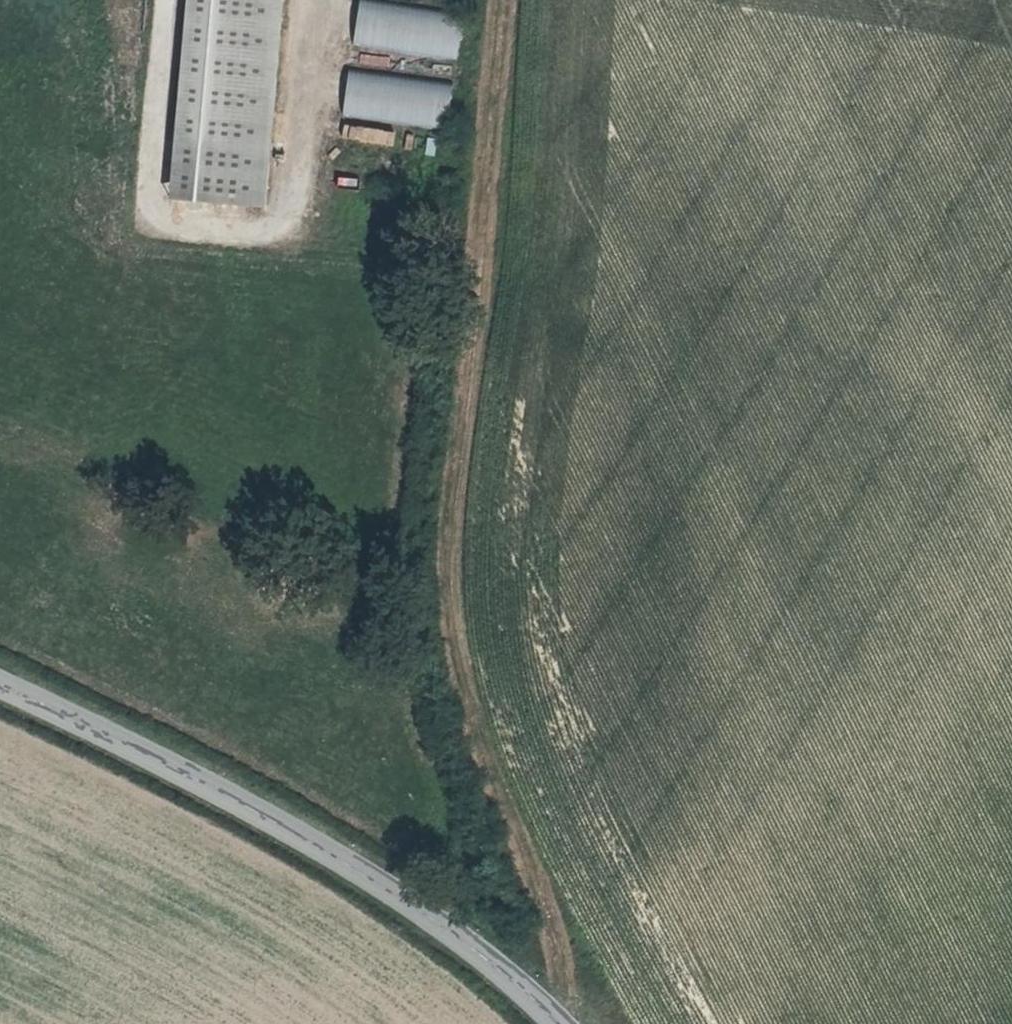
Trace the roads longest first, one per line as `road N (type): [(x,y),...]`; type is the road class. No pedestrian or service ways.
road 1 (tertiary): [(557,1023),(488,961),(373,881),(180,769),(0,688)]

